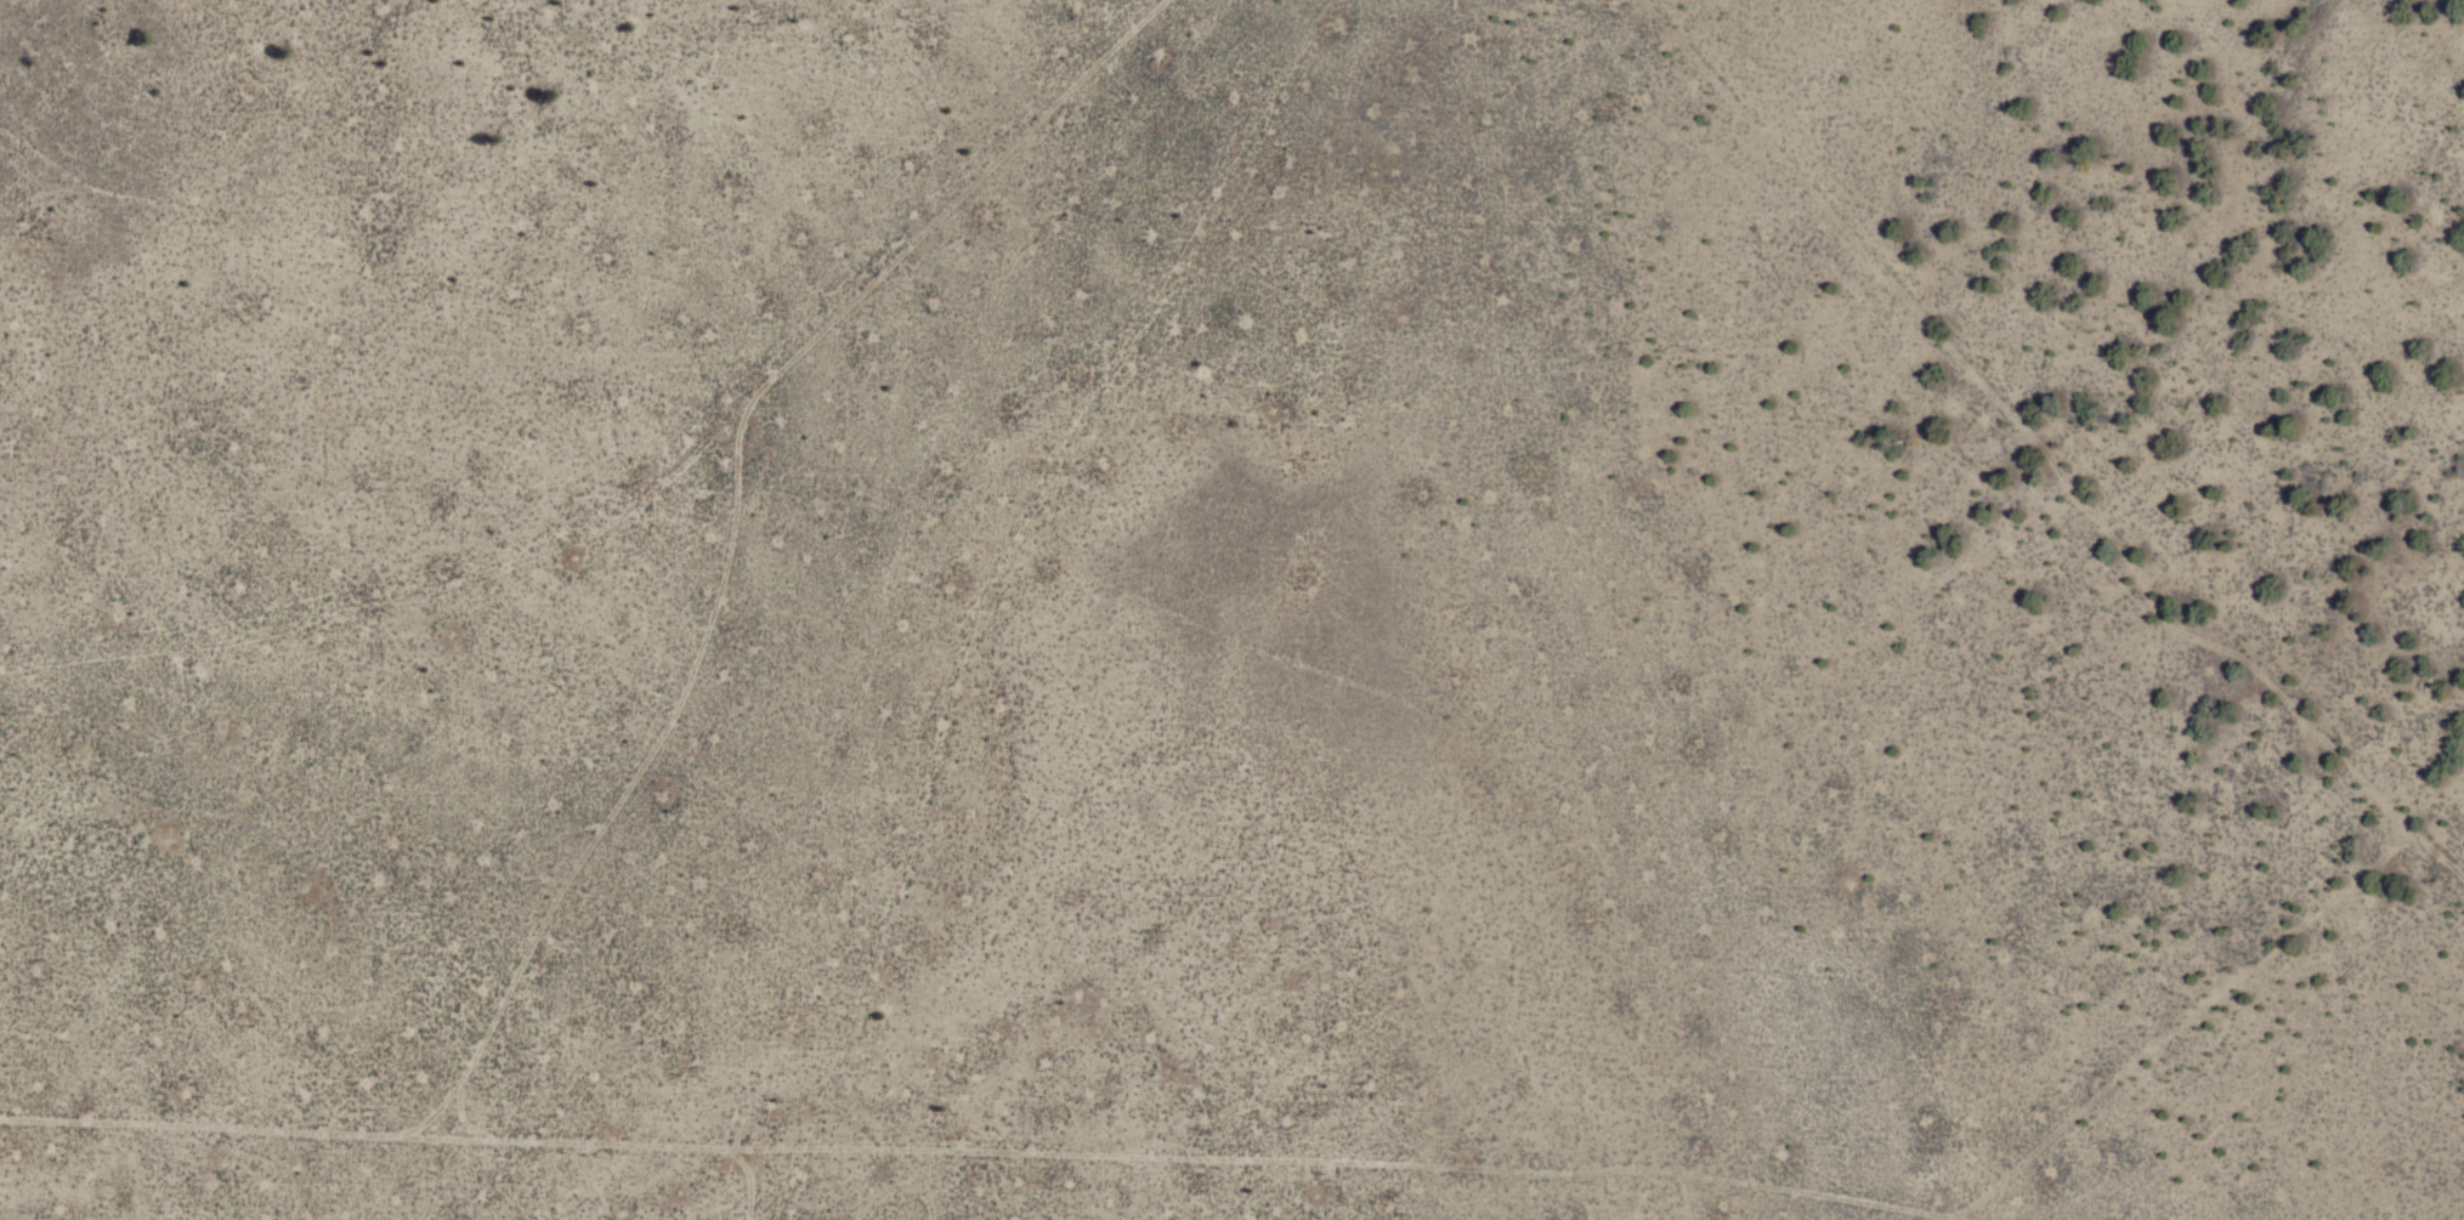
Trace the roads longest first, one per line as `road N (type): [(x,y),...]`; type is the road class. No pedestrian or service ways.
road 1 (track): [(2235,1219),(1846,1167),(0,1120)]

